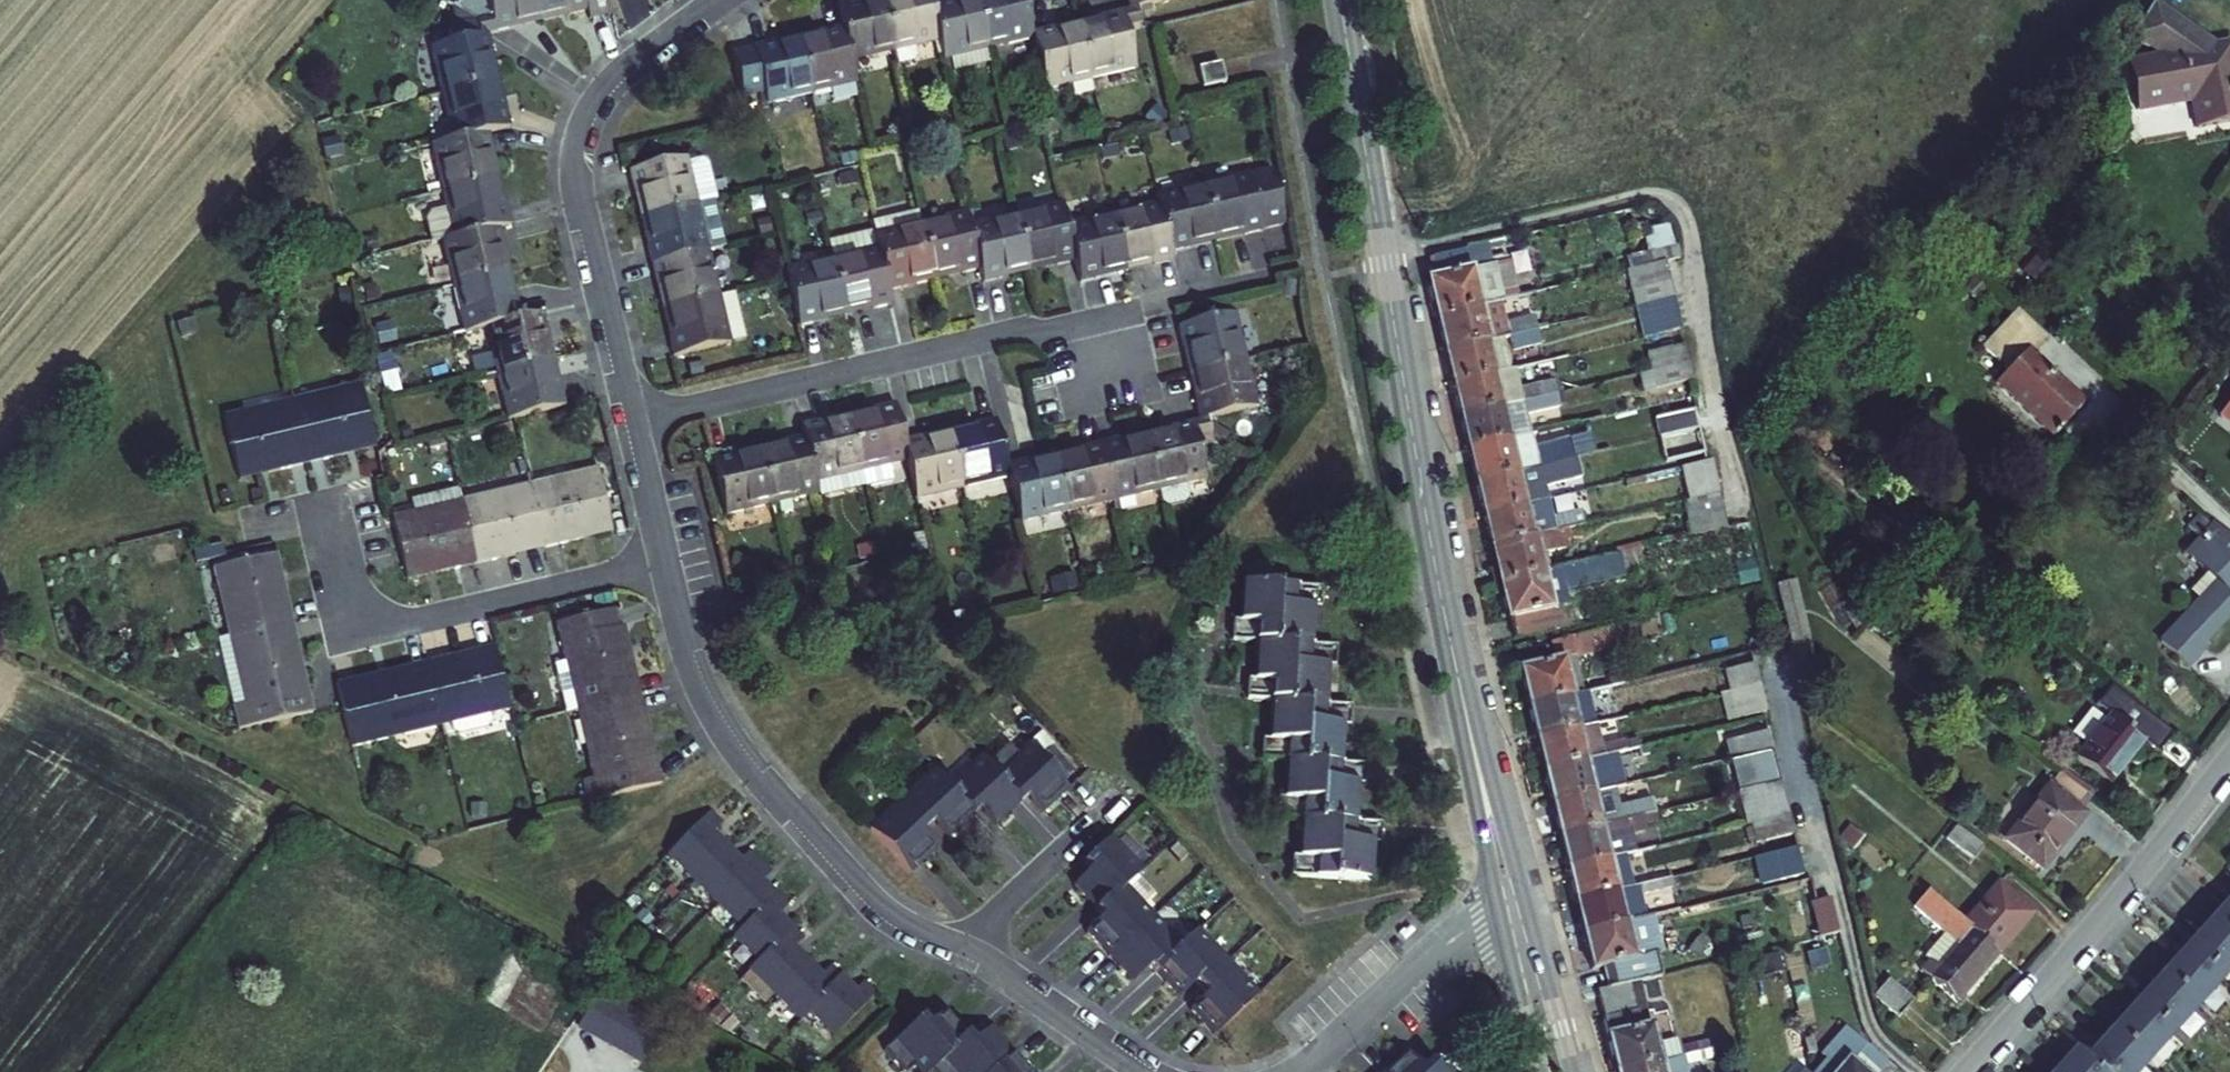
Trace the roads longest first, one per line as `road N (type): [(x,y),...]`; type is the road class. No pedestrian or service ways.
road 1 (secondary): [(1452,650),(1340,0)]
road 2 (residential): [(632,422),(1248,279)]
road 3 (residential): [(665,564),(357,634),(329,510),(246,527)]
road 4 (residential): [(958,947),(895,919),(865,893),(745,760),(700,682),(665,564)]
road 5 (residential): [(632,422),(581,210),(580,141),(607,89),(720,0)]
road 6 (residential): [(2229,755),(1964,1071)]
road 7 (secondary): [(1529,918),(1452,650)]
road 8 (secondary): [(1452,650),(1499,924)]
road 9 (residential): [(1499,924),(1434,952),(1296,1071)]
road 10 (residential): [(1150,1071),(958,947)]
road 11 (residential): [(958,947),(1099,817)]
road 12 (secondary): [(1573,1071),(1529,918)]
road 13 (secondary): [(1499,924),(1539,1071)]
road 14 (residential): [(665,564),(632,422)]

